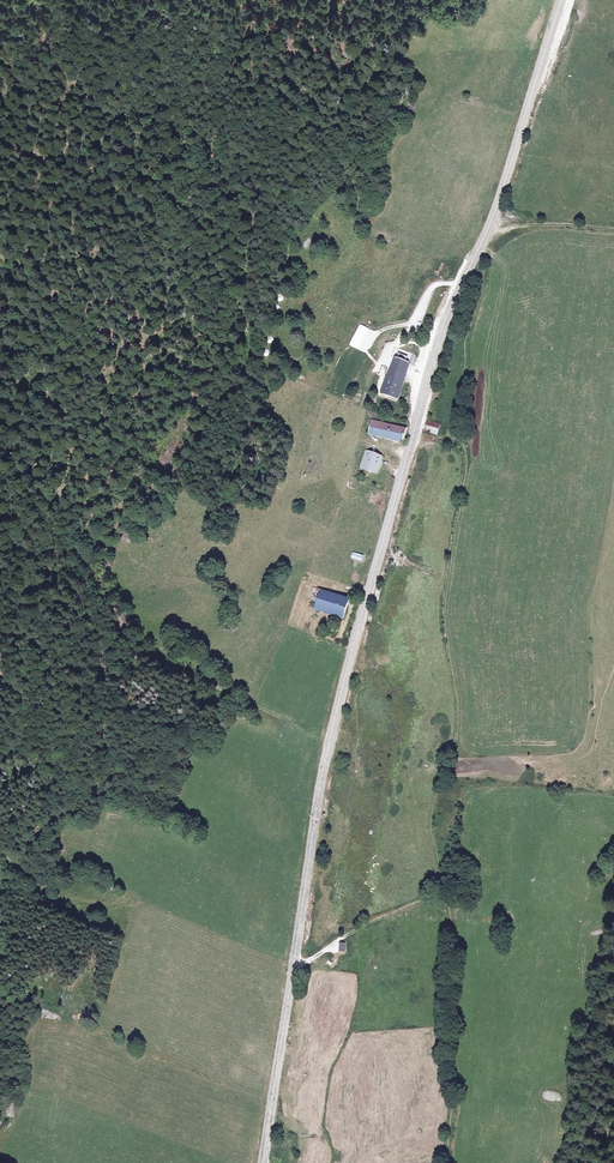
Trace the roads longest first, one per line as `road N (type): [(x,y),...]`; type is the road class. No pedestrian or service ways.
road 1 (tertiary): [(264,1162),(343,689),(430,372),(491,227),(562,0)]
road 2 (track): [(447,894),(295,964)]

